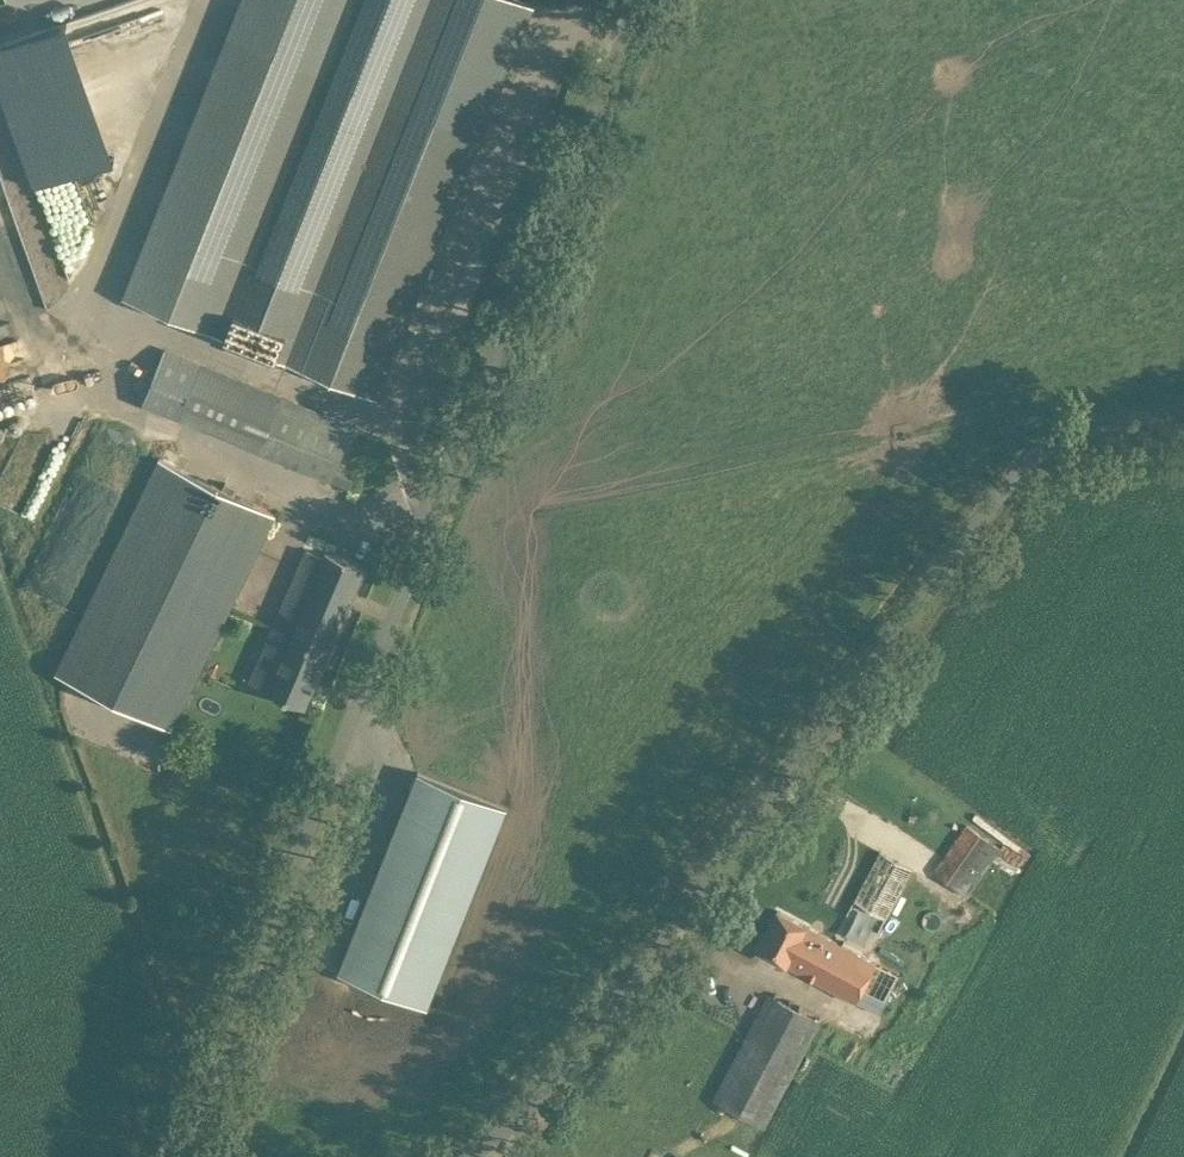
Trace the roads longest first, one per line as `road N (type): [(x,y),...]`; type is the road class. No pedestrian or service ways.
road 1 (unclassified): [(169,1156),(629,0)]
road 2 (unclassified): [(426,1156),(545,1074),(624,983),(1028,461),(1074,424),(1183,400)]

